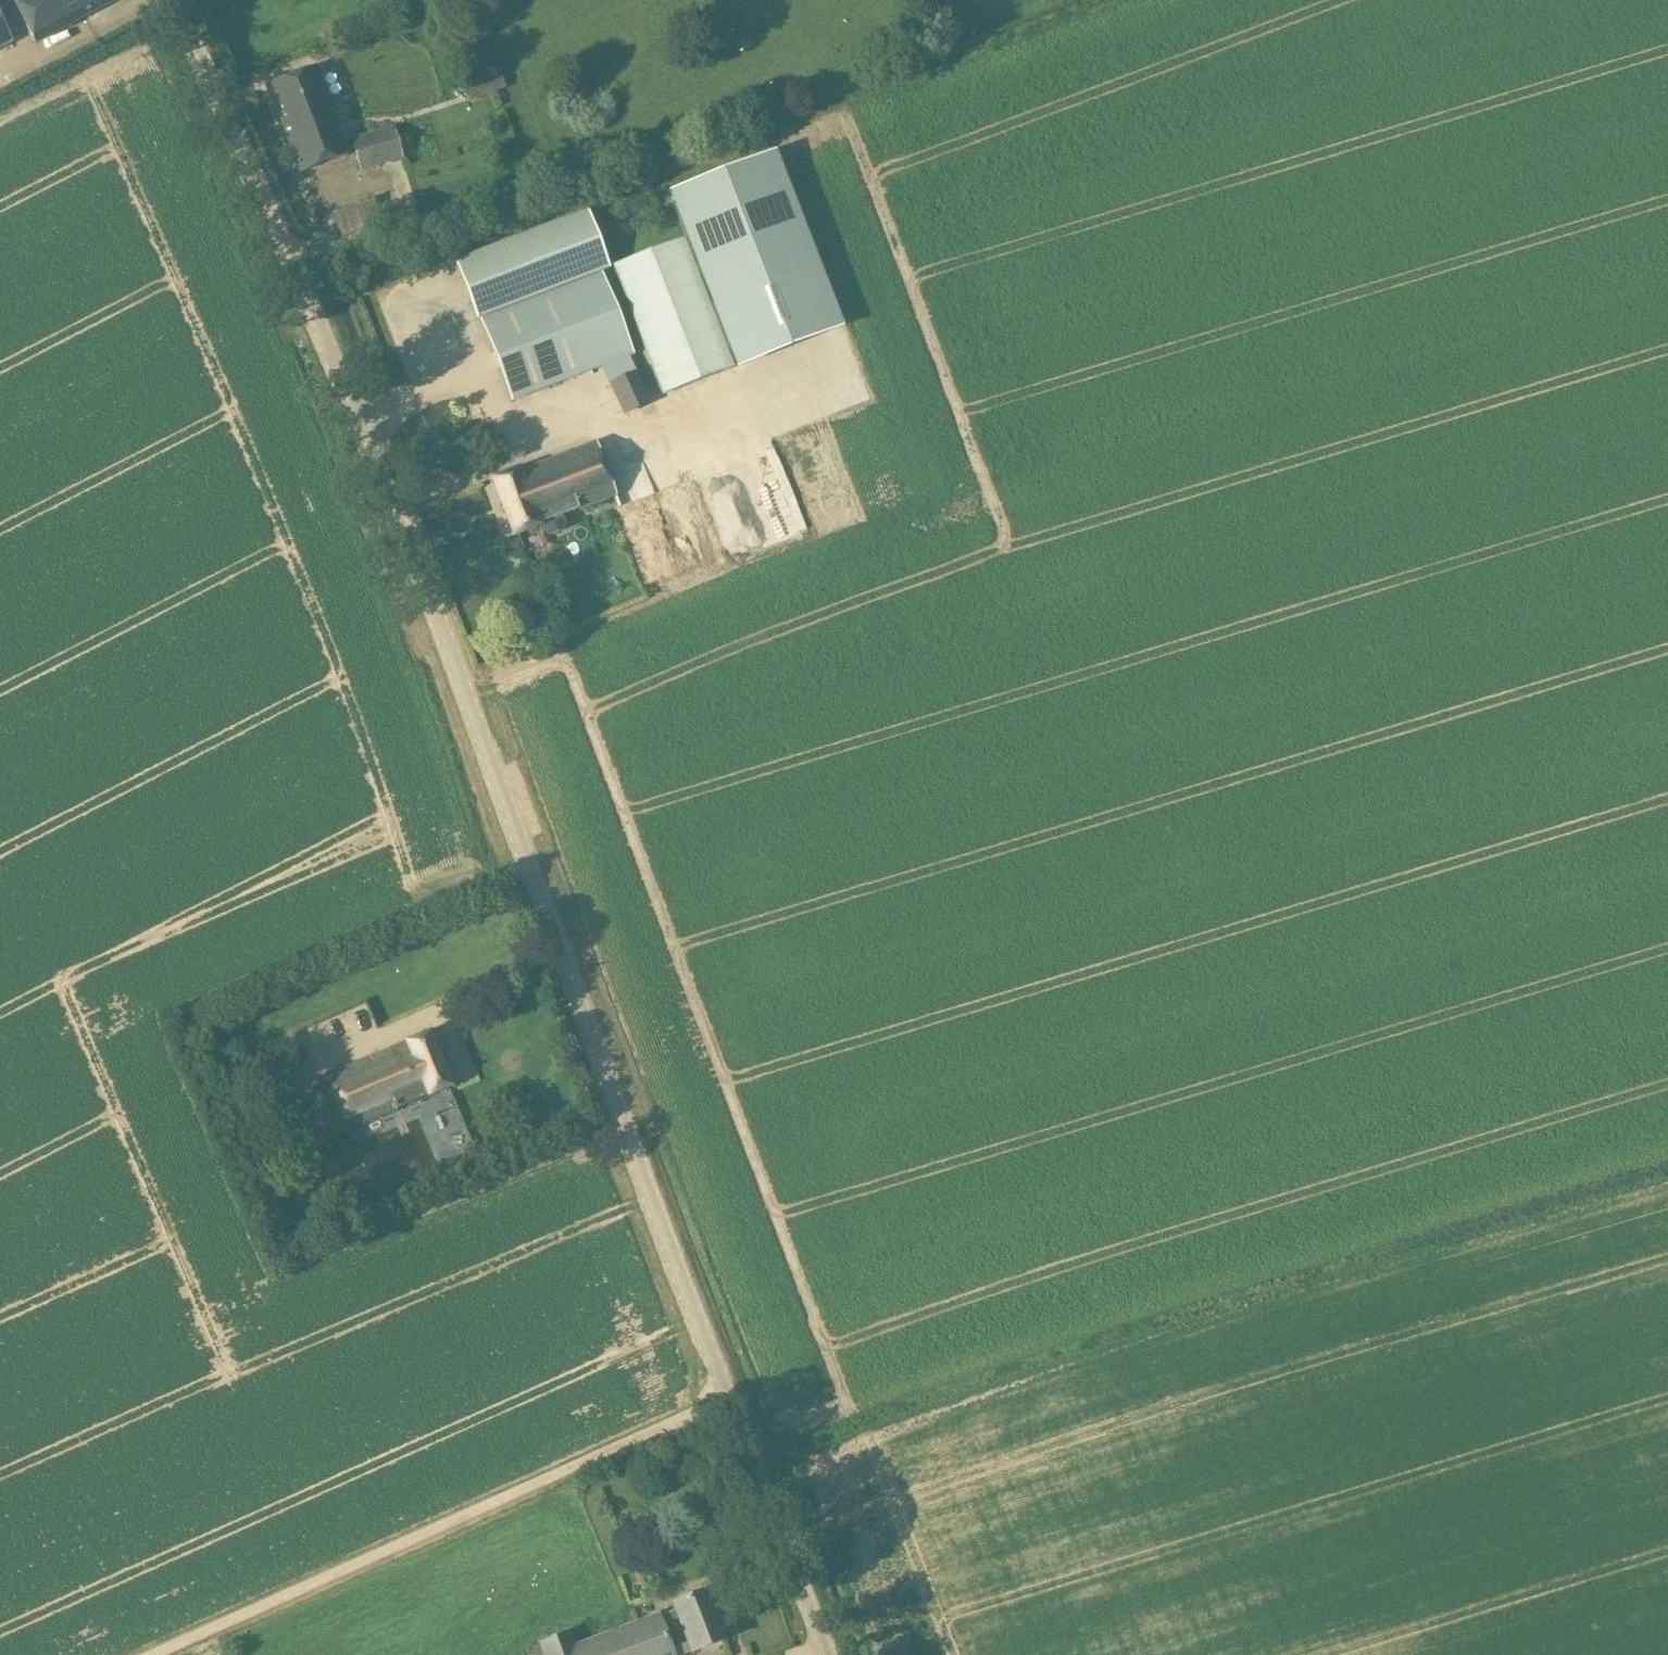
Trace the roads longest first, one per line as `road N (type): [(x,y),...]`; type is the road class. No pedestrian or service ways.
road 1 (unclassified): [(832,1654),(725,1398),(387,495),(170,0)]
road 2 (track): [(149,1654),(725,1398)]

